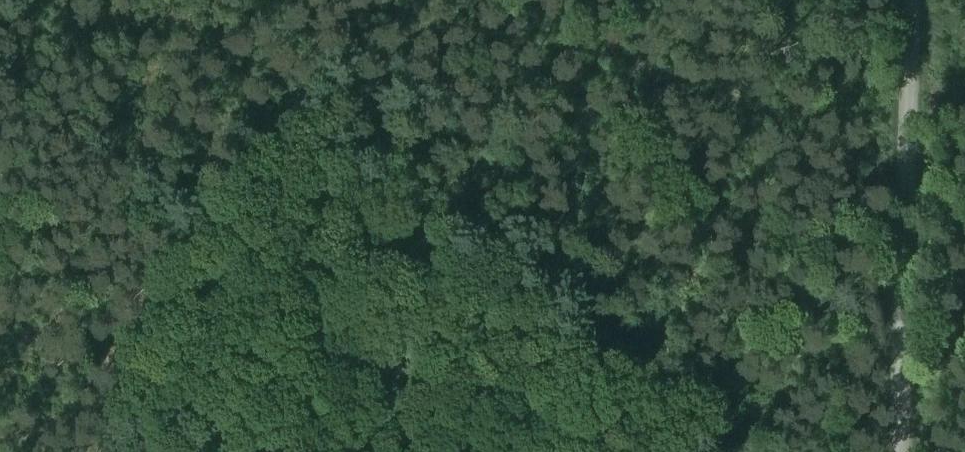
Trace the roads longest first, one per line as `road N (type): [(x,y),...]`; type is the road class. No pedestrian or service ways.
road 1 (track): [(899,451),(911,0)]

